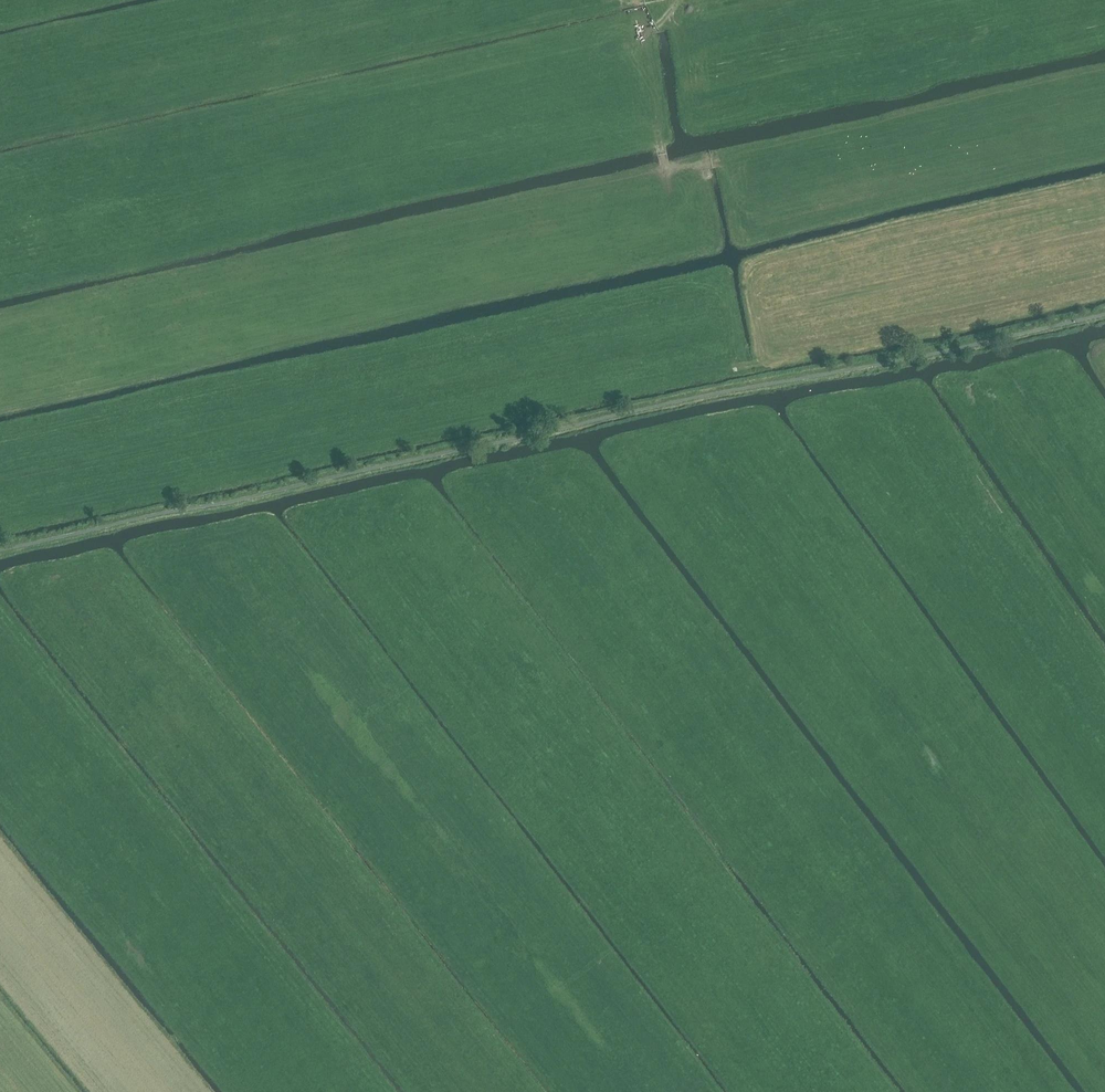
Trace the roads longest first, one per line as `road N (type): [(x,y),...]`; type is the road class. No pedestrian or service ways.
road 1 (track): [(680,0),(639,39),(665,168)]

